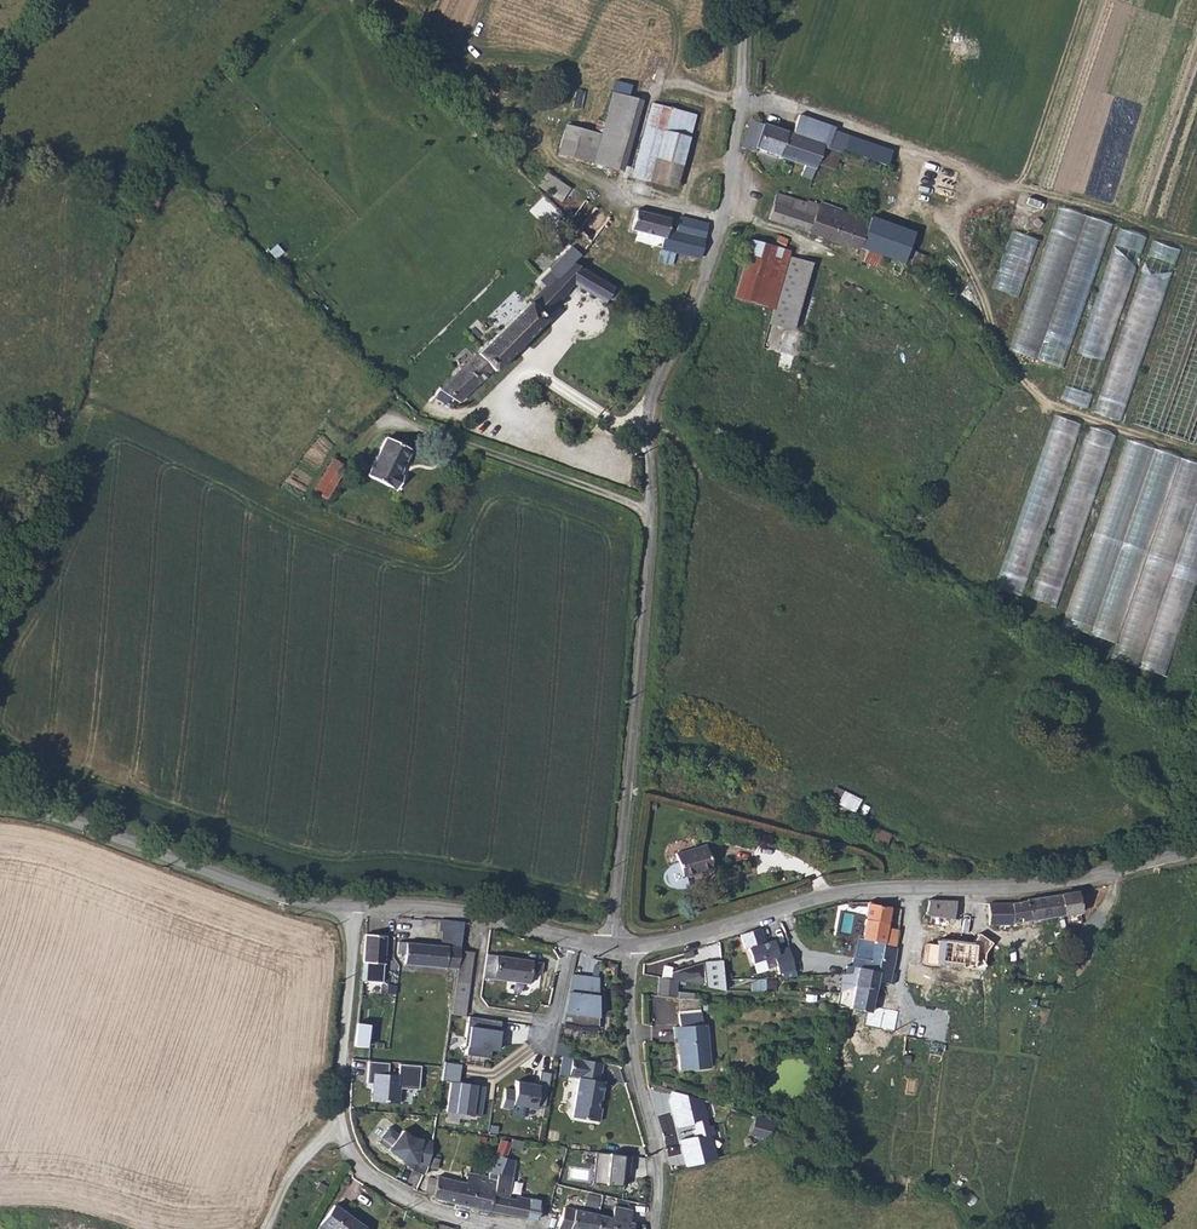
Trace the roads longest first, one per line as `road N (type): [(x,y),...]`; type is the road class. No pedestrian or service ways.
road 1 (unclassified): [(650,519),(642,407),(685,327),(728,214),(742,0)]
road 2 (unclassified): [(612,946),(650,519)]
road 3 (residential): [(353,905),(338,1134),(350,1160),(376,1184),(466,1222)]
road 4 (unclassified): [(14,806),(280,897),(353,905)]
road 5 (unclassified): [(637,946),(831,893),(917,889)]
road 6 (unclassified): [(653,1228),(661,1165),(632,1043),(637,946)]
road 7 (unclassified): [(917,889),(1007,889),(1196,854)]
road 8 (residential): [(650,519),(525,465),(394,424)]
road 9 (unclassified): [(353,905),(480,917),(570,937)]
road 10 (residential): [(570,937),(540,1054)]
road 11 (track): [(644,432),(536,378)]

